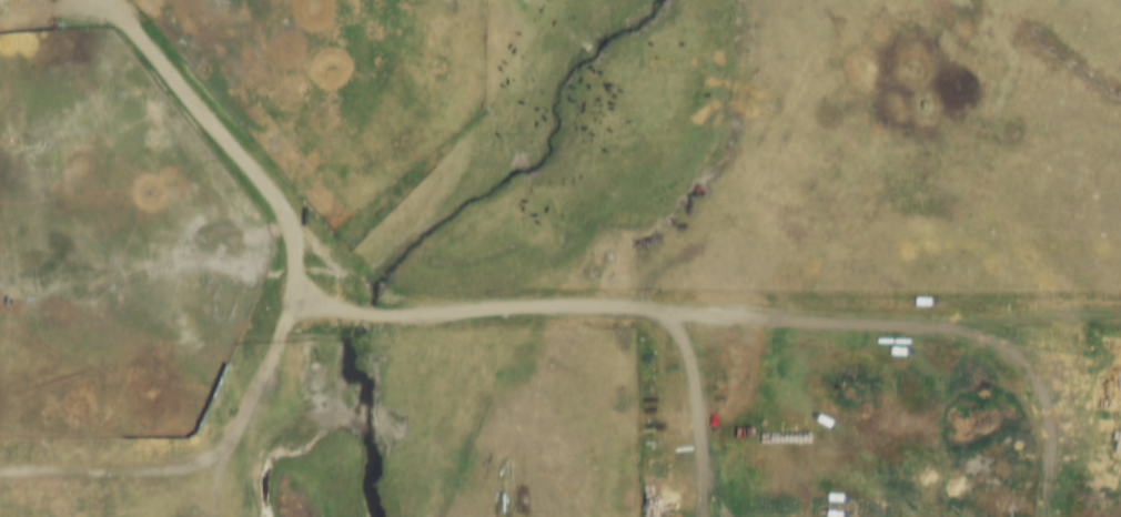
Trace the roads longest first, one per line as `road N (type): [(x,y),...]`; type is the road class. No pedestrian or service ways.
road 1 (track): [(1120,306),(608,307),(377,317),(291,302)]
road 2 (track): [(289,225),(291,302),(229,445),(213,516)]
road 3 (track): [(229,445),(165,473),(0,474)]
road 4 (track): [(640,307),(675,323),(698,352),(713,490)]
road 5 (track): [(614,516),(608,307)]

